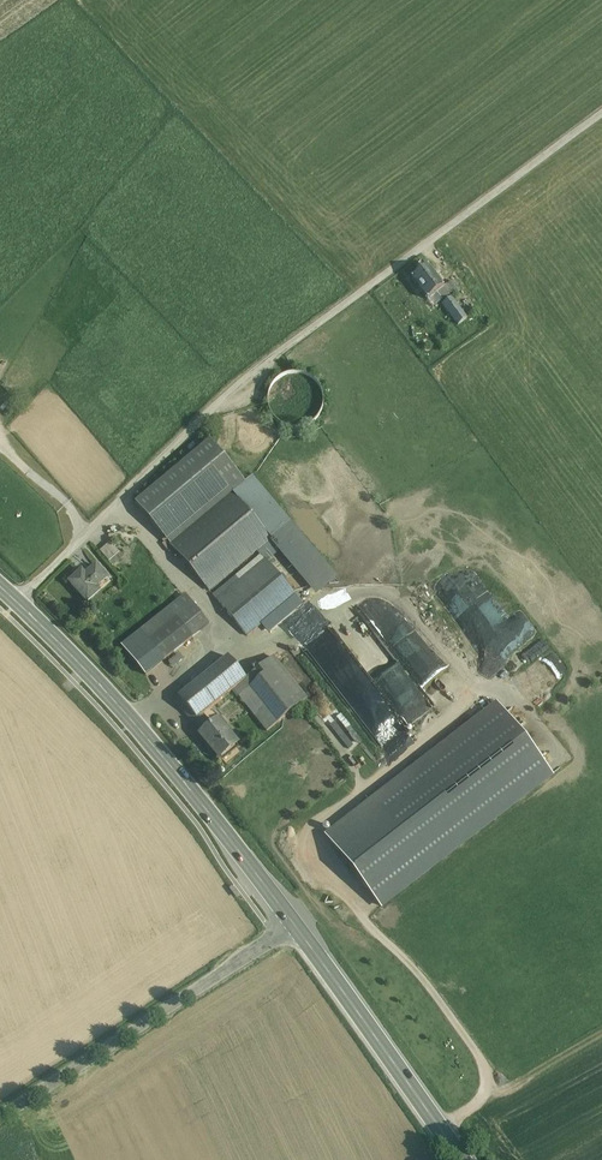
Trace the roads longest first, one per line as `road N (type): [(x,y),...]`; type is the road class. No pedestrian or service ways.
road 1 (unclassified): [(19,604),(242,382),(601,113)]
road 2 (secondary): [(296,922),(154,746),(19,604)]
road 3 (unclassified): [(0,1115),(296,922)]
road 4 (secondary): [(466,1159),(296,922)]
road 5 (track): [(487,1088),(510,1088),(601,1035)]

